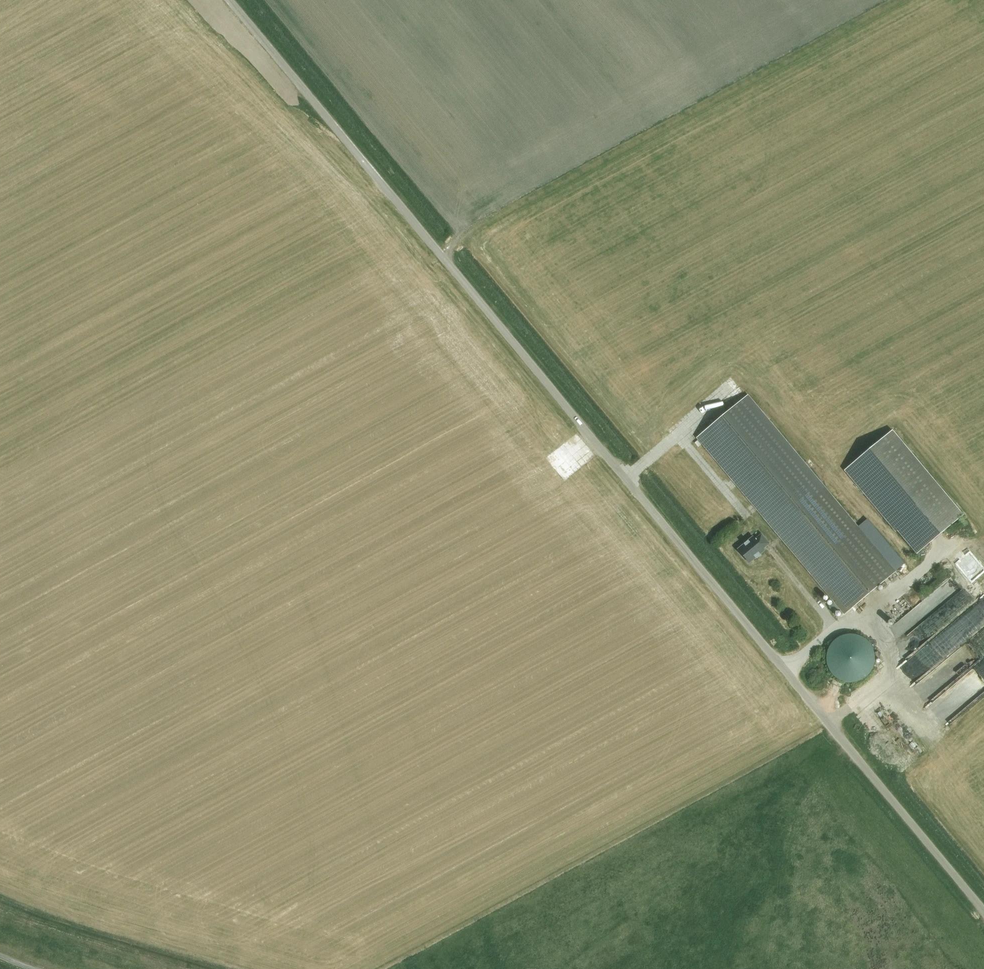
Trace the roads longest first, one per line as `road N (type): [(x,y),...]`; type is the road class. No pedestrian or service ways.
road 1 (unclassified): [(983,911),(229,0)]

